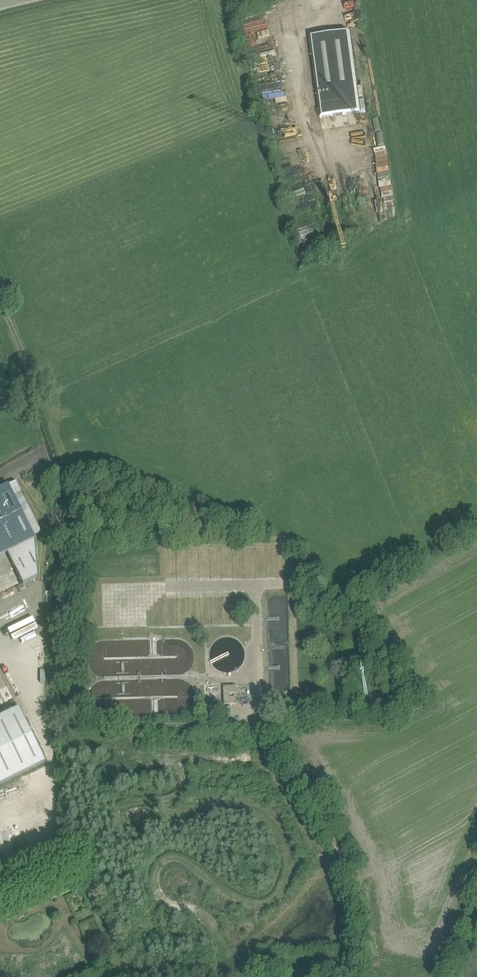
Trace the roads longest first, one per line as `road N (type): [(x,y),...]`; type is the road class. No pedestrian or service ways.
road 1 (unclassified): [(366,976),(354,881),(273,727)]

